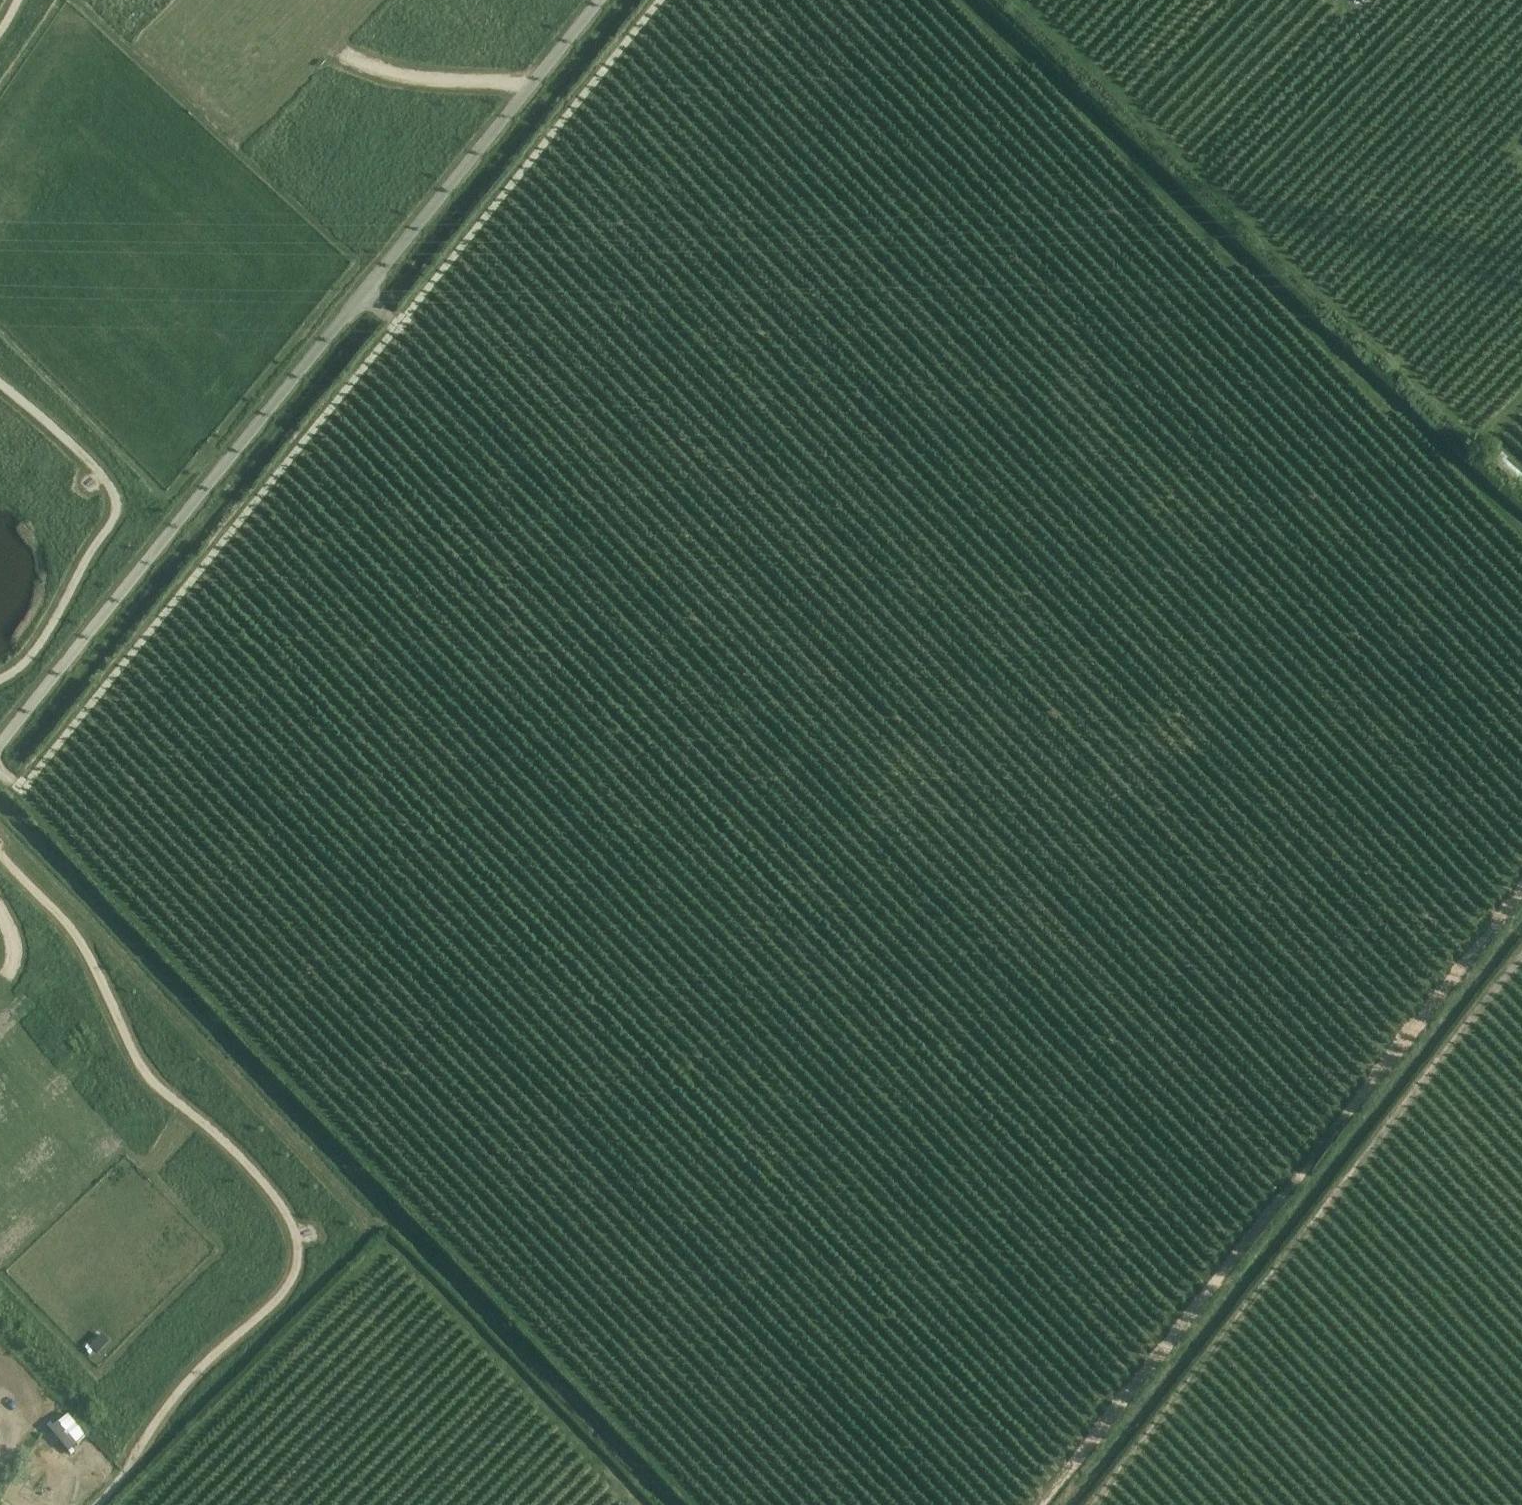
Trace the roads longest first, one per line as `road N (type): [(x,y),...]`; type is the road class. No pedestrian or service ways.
road 1 (track): [(606,0),(0,744)]

